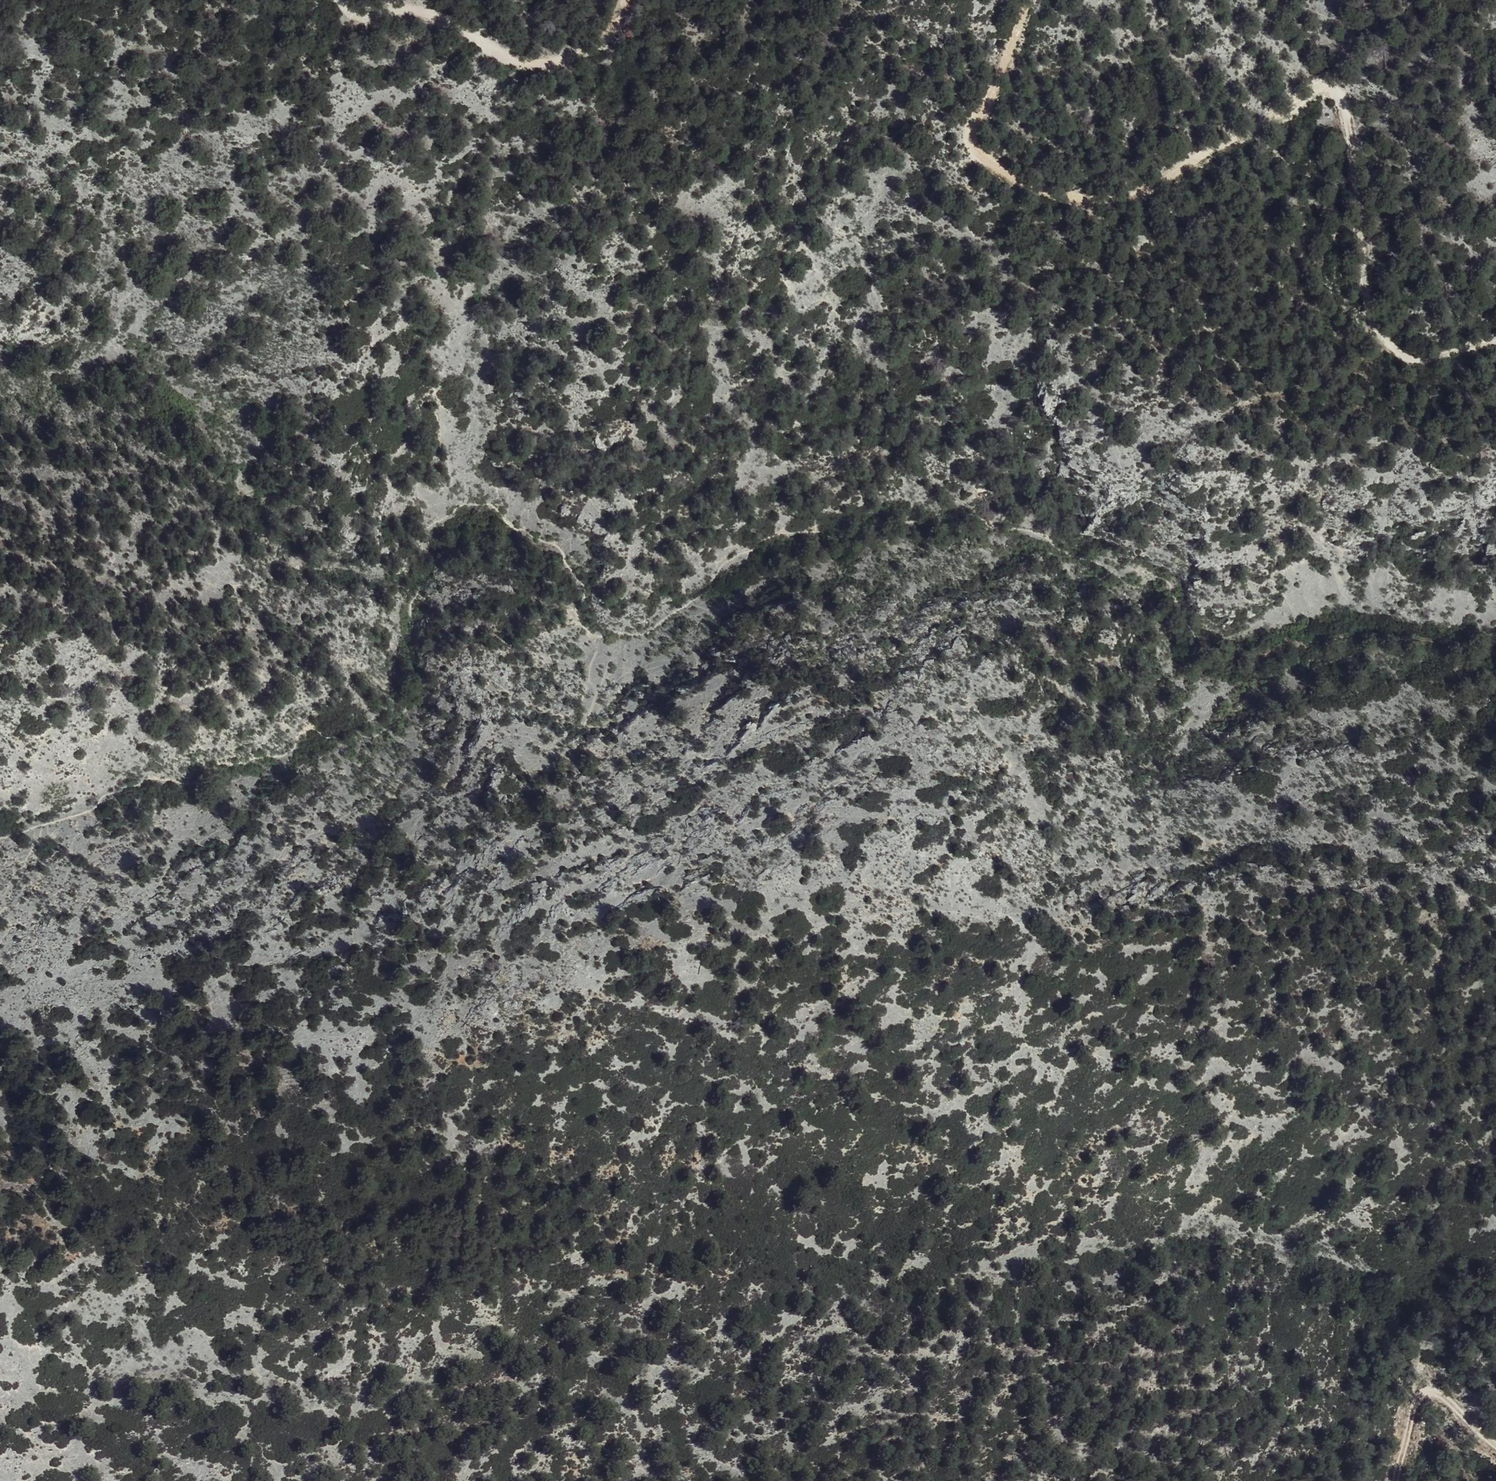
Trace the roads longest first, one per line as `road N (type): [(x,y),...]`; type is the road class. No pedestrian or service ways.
road 1 (track): [(1495,345),(1424,363),(1397,349),(1377,322),(1348,105),(1331,91),(1309,95),(1249,138),(1134,199),(1076,197),(1020,175),(976,146),(975,121),(1002,69),(1021,0)]
road 2 (track): [(1495,1437),(1430,1398),(1416,1412),(1389,1480)]

